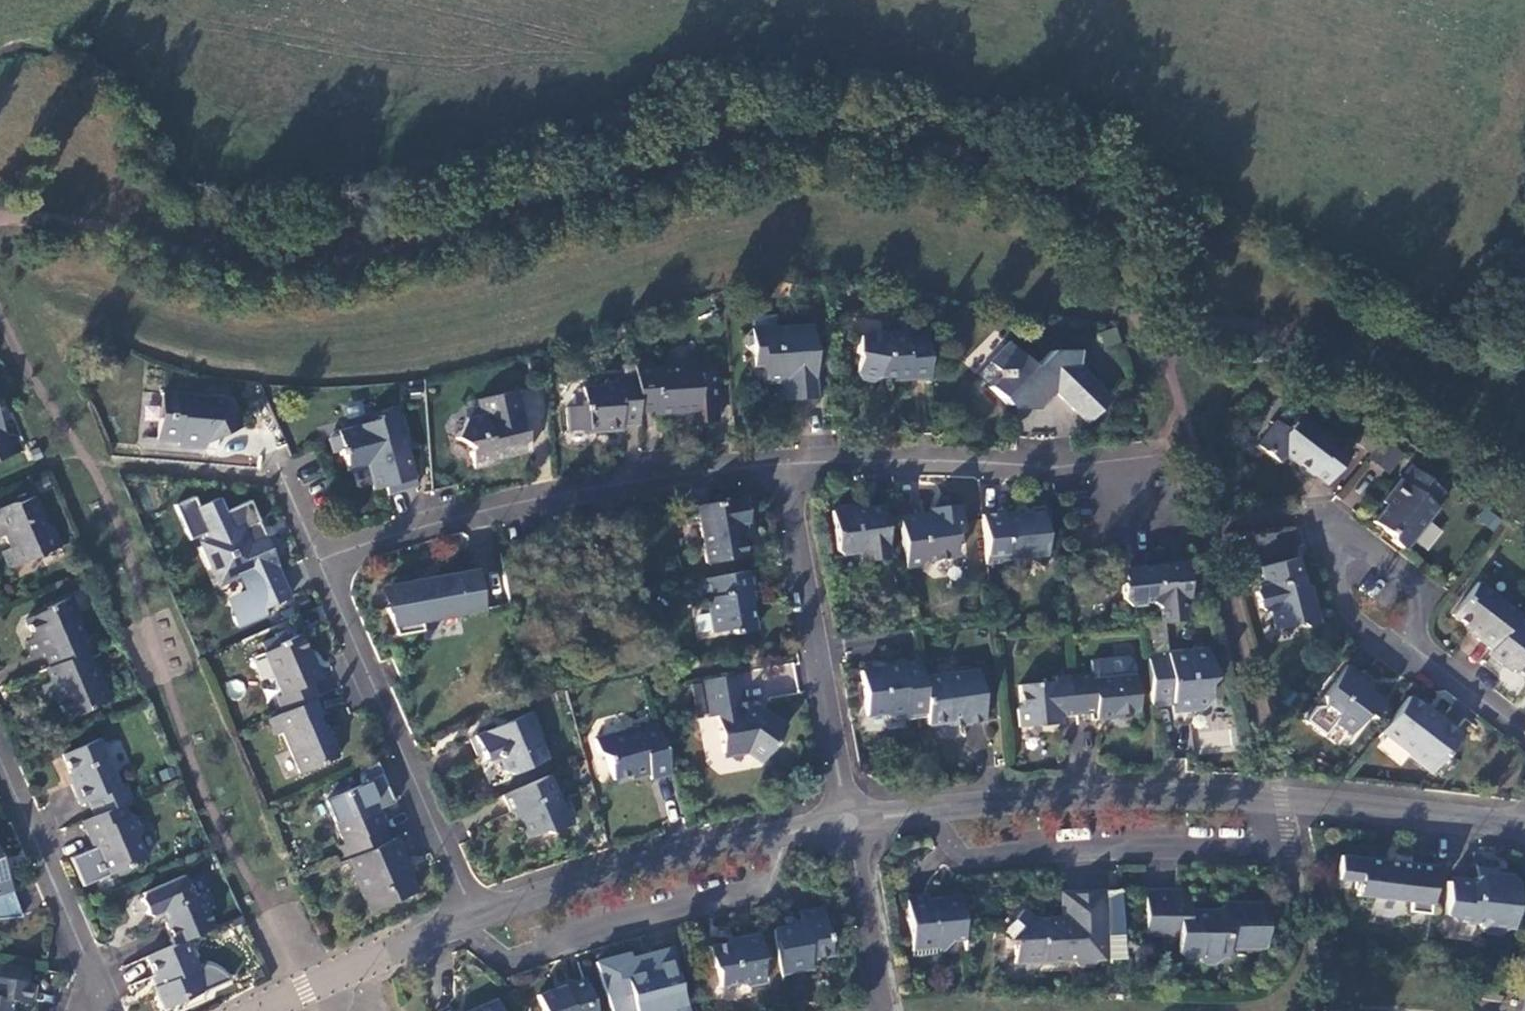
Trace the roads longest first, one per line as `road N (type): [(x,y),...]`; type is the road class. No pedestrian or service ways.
road 1 (residential): [(1524,831),(1257,801),(1095,799),(855,831)]
road 2 (residential): [(808,461),(322,562)]
road 3 (residential): [(479,922),(322,562)]
road 4 (residential): [(855,831),(479,922)]
road 5 (residential): [(855,831),(808,461)]
road 6 (residential): [(808,461),(1089,458),(1149,501)]
road 7 (residential): [(90,984),(0,736)]
road 8 (residential): [(479,922),(253,1010)]
road 9 (residential): [(1524,738),(1425,661),(1364,577)]
road 10 (residential): [(890,1010),(855,831)]

